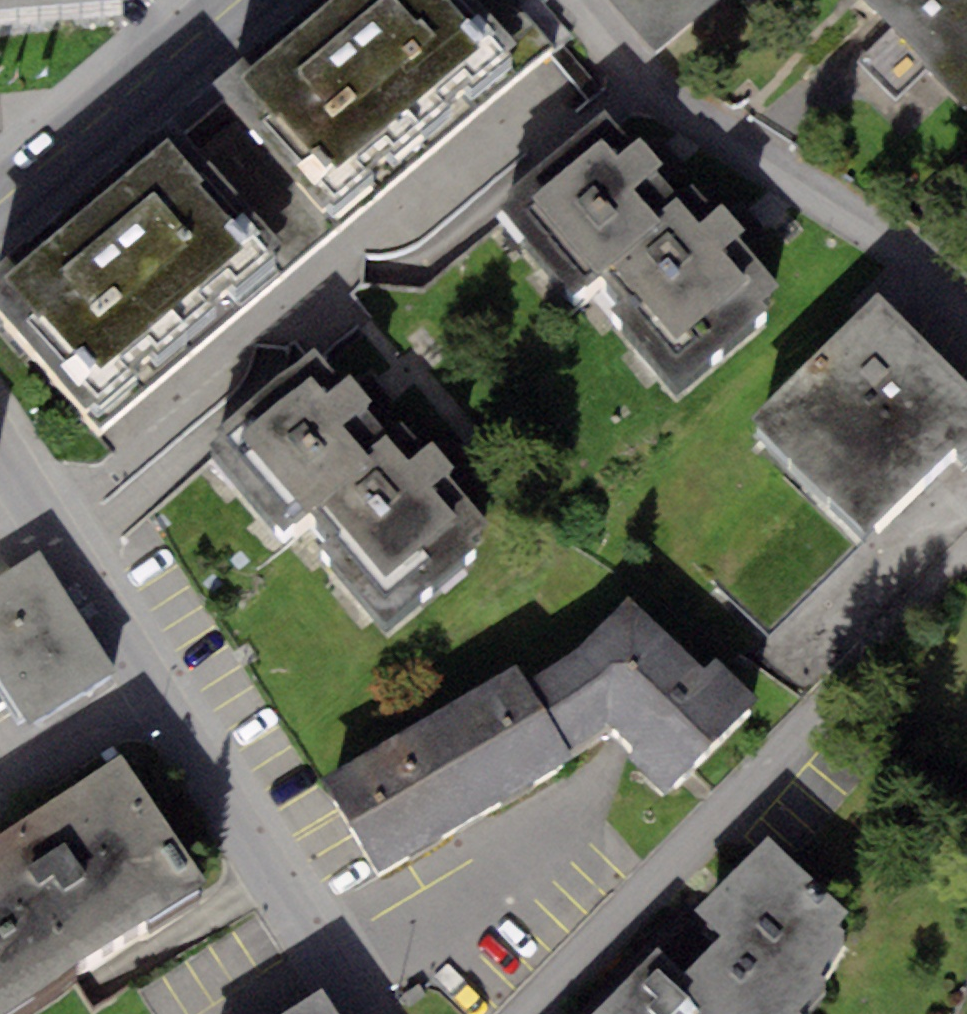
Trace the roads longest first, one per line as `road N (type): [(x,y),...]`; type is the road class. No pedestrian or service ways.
road 1 (residential): [(531,1013),(966,558)]
road 2 (residential): [(966,313),(731,145),(634,65),(584,0)]
road 3 (residential): [(168,702),(365,1013)]
road 4 (secondary): [(241,0),(0,203)]
road 5 (residential): [(0,445),(168,702)]
road 6 (residential): [(0,814),(168,702)]

